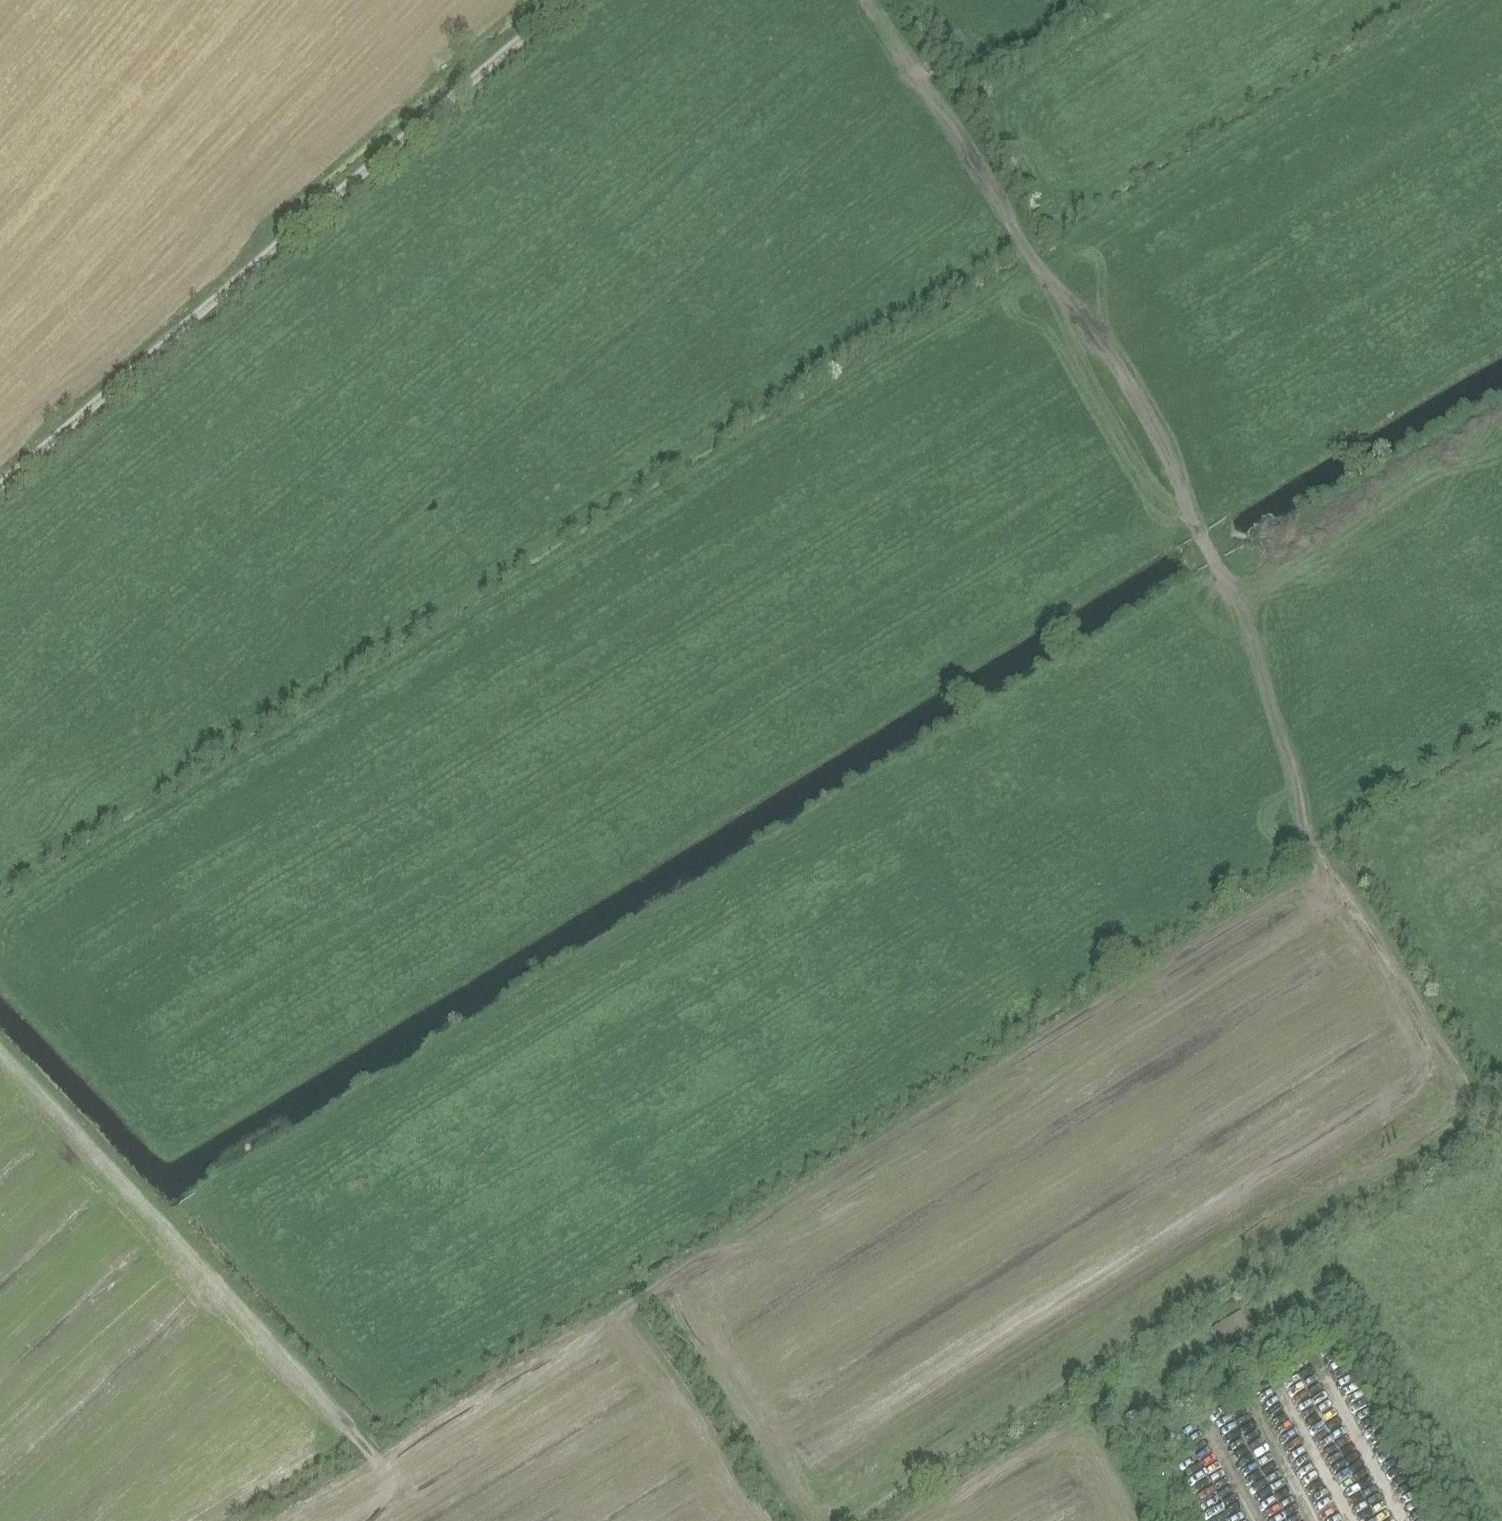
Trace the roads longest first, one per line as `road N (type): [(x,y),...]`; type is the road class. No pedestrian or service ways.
road 1 (track): [(564,0),(0,481)]

